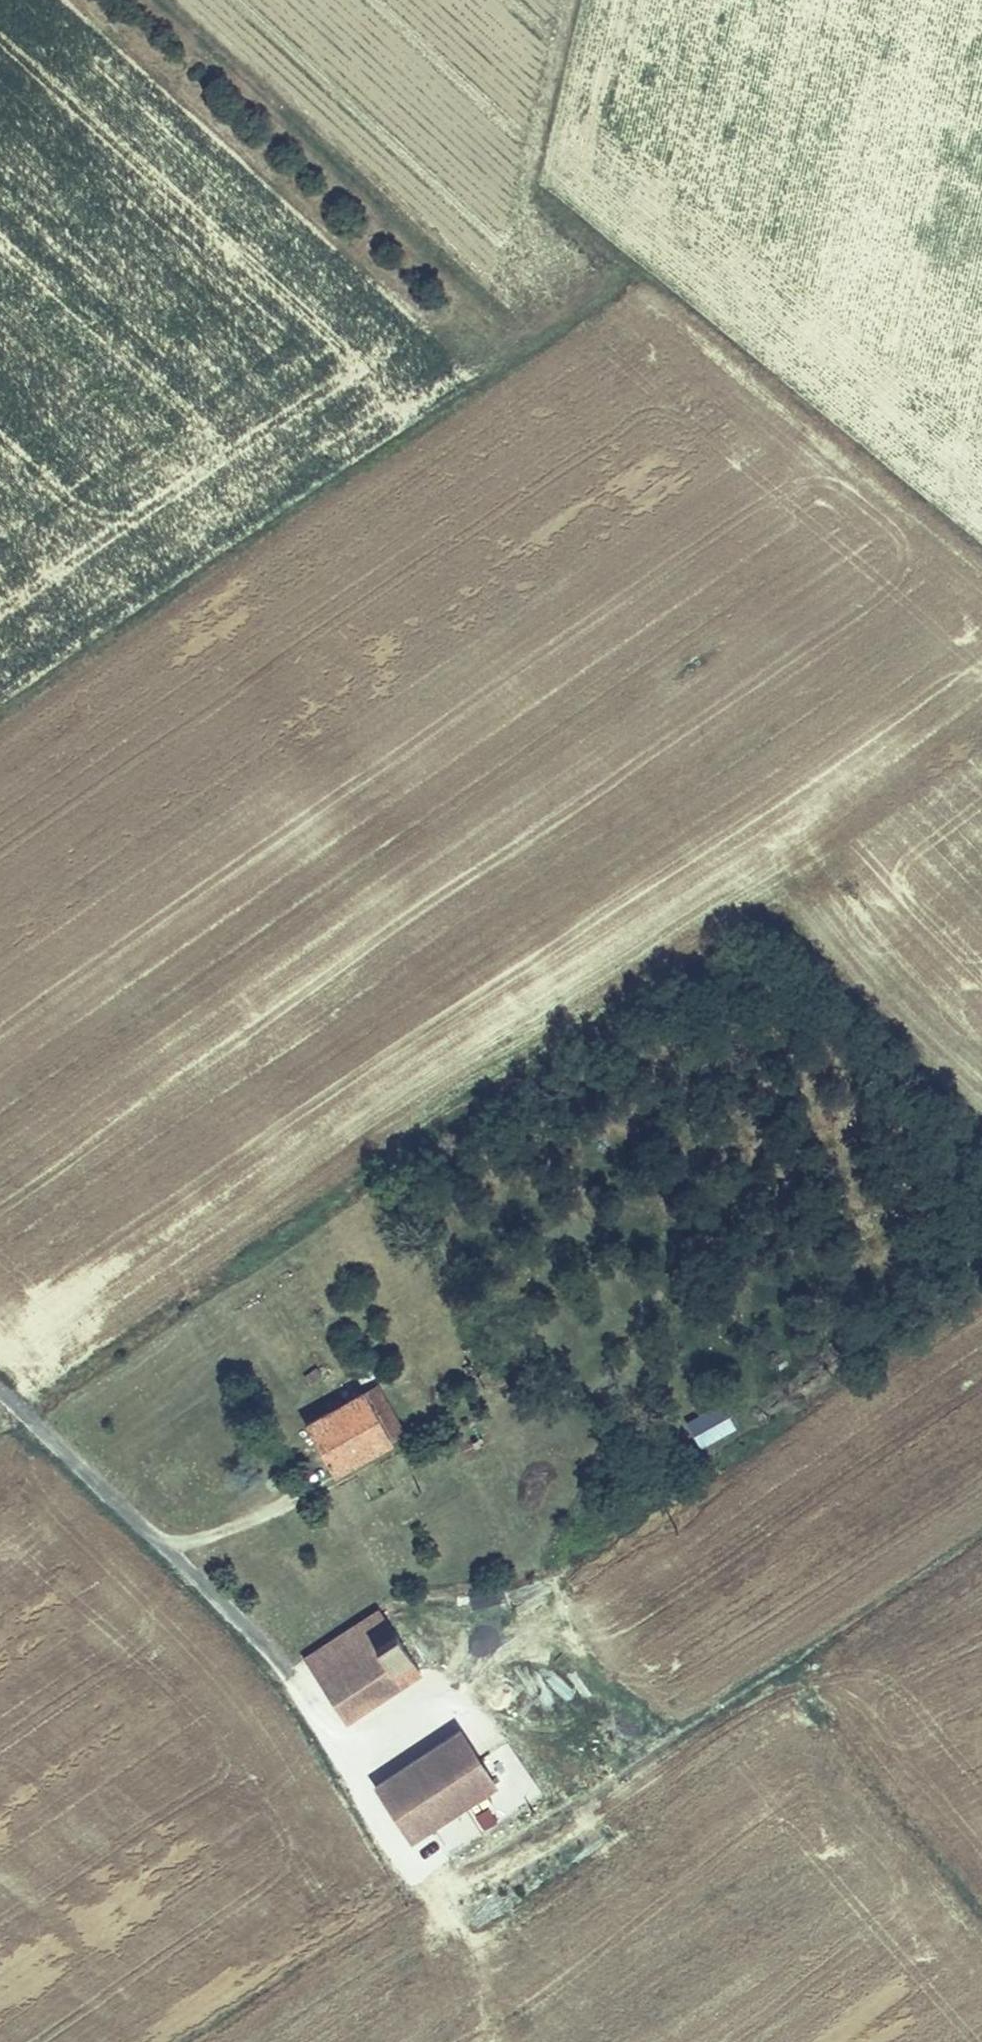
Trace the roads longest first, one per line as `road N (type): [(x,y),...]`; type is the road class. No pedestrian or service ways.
road 1 (track): [(0,699),(594,298),(599,272),(584,244),(536,200),(521,169),(522,133),(556,0)]
road 2 (track): [(467,2041),(445,1988),(434,1895),(372,1810),(351,1753)]

